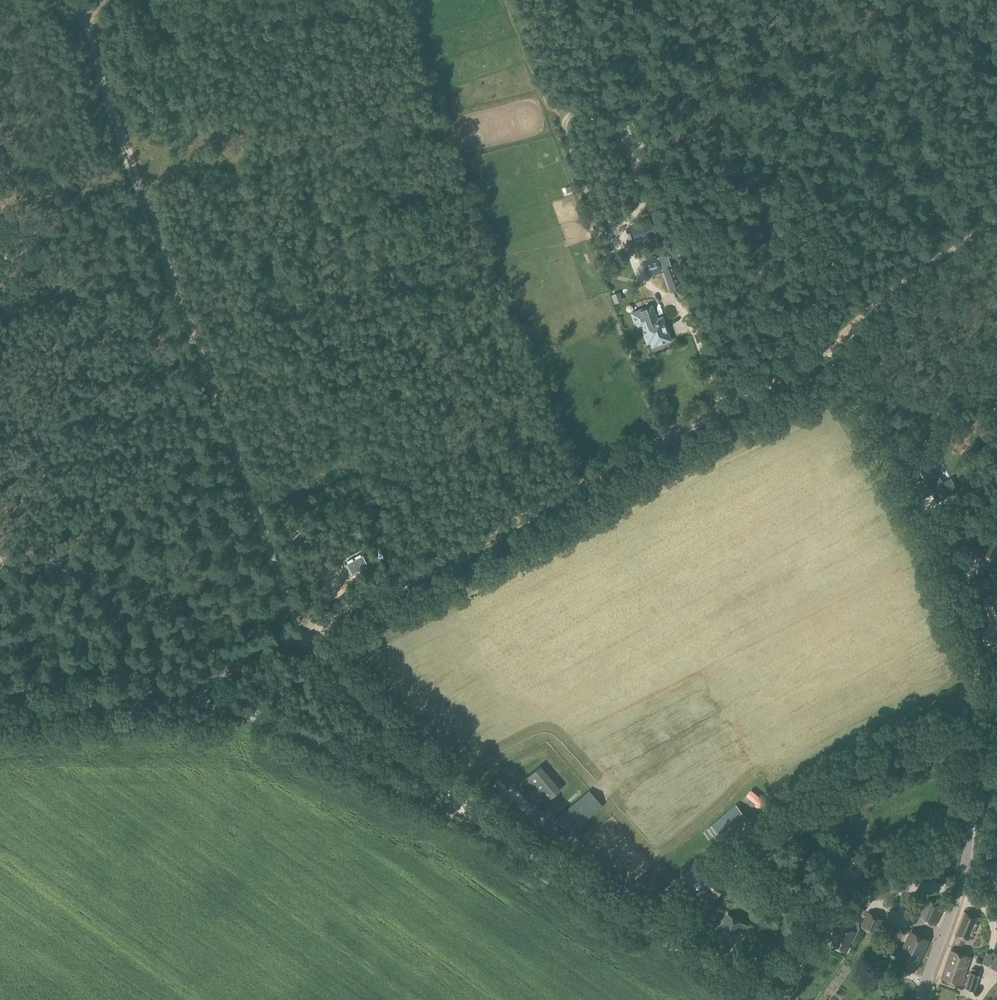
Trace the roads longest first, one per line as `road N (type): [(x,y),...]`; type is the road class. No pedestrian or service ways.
road 1 (track): [(996,214),(924,259),(818,357),(175,698)]
road 2 (track): [(479,826),(370,716),(309,632),(93,56),(65,0)]
road 3 (track): [(818,357),(941,560),(977,652),(977,718),(990,726)]
road 4 (residential): [(780,999),(638,929),(479,826)]
road 5 (track): [(845,339),(813,0)]
road 6 (track): [(459,813),(258,715),(175,698)]
road 7 (tertiary): [(920,999),(957,895),(996,706)]
road 8 (track): [(175,698),(0,701)]
road 9 (track): [(143,190),(0,204)]

